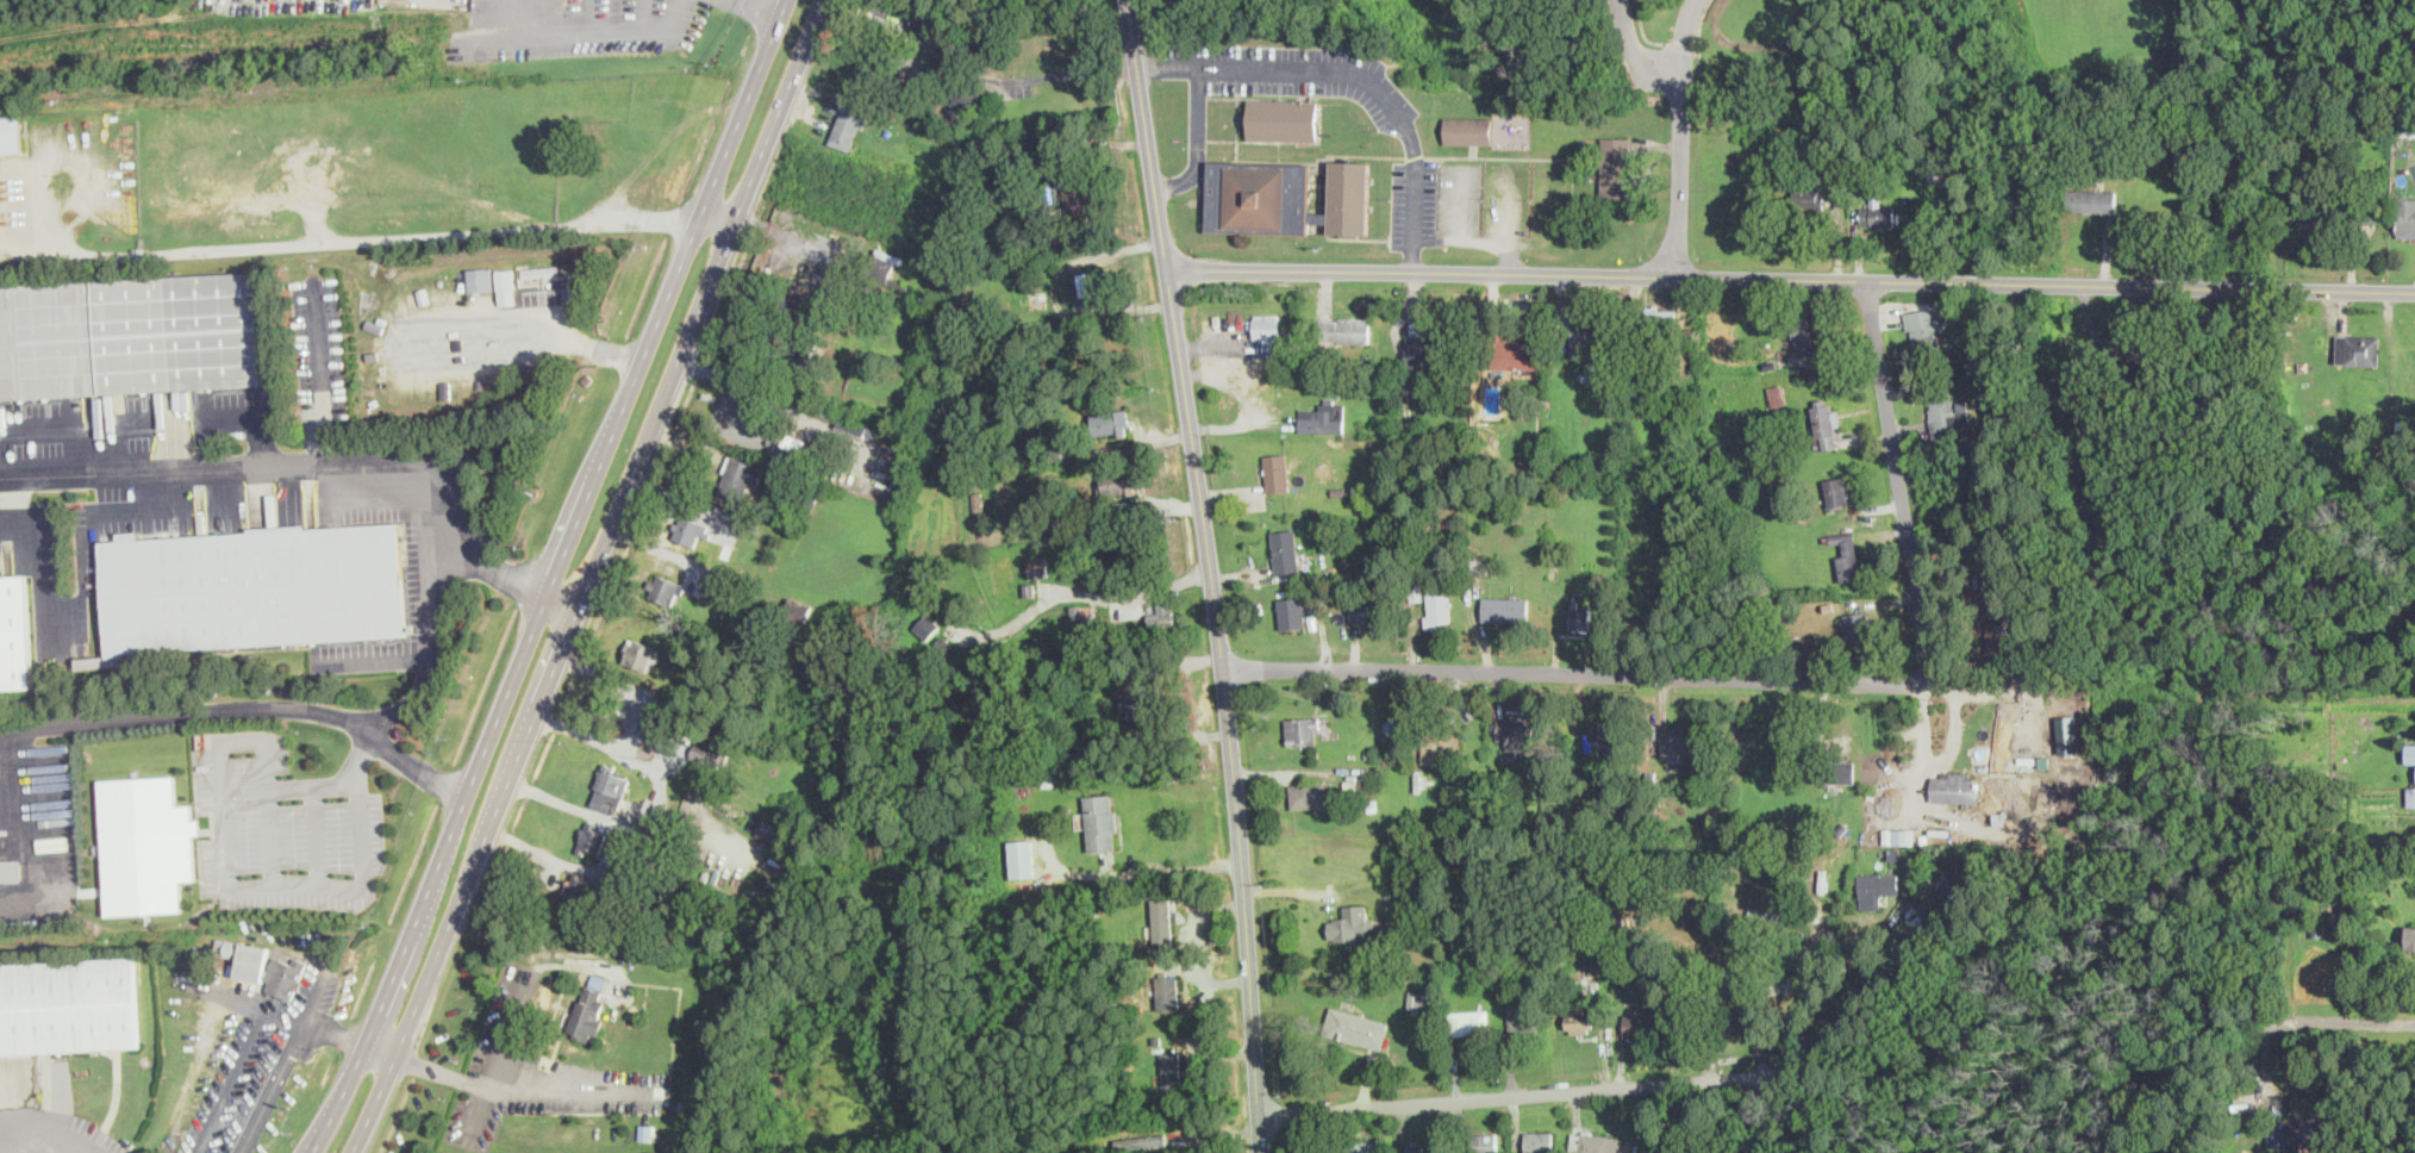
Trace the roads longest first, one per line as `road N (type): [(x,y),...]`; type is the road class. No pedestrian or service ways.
road 1 (tertiary): [(1168,270),(2414,289)]
road 2 (primary): [(784,0),(367,1042),(312,1152)]
road 3 (primary): [(353,1152),(823,0)]
road 4 (secondary): [(1261,1152),(1223,667),(1128,0)]
road 5 (residential): [(1223,667),(2053,686)]
road 6 (residential): [(0,477),(412,466),(429,470),(481,565),(542,596)]
road 7 (residential): [(1259,1116),(1834,1070)]
road 8 (residential): [(466,796),(351,721),(305,708),(0,730)]
road 9 (residential): [(1933,686),(1868,281)]
road 10 (residential): [(2414,1016),(2209,1014)]

